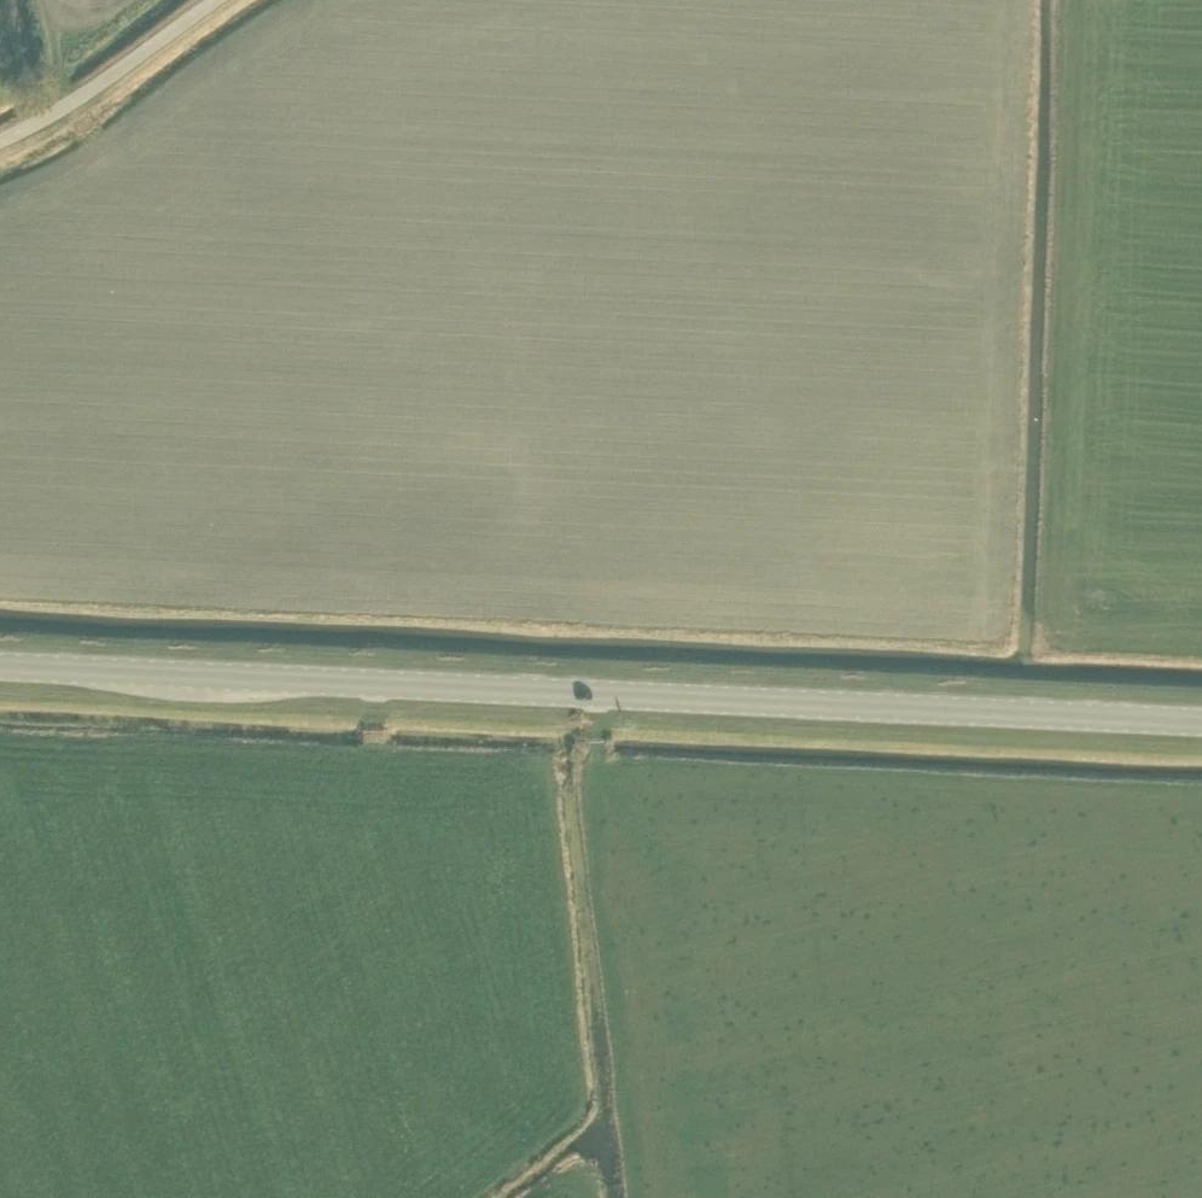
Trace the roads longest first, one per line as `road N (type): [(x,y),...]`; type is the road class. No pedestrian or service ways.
road 1 (primary): [(1201,725),(0,669)]
road 2 (unclassified): [(0,141),(215,0)]

